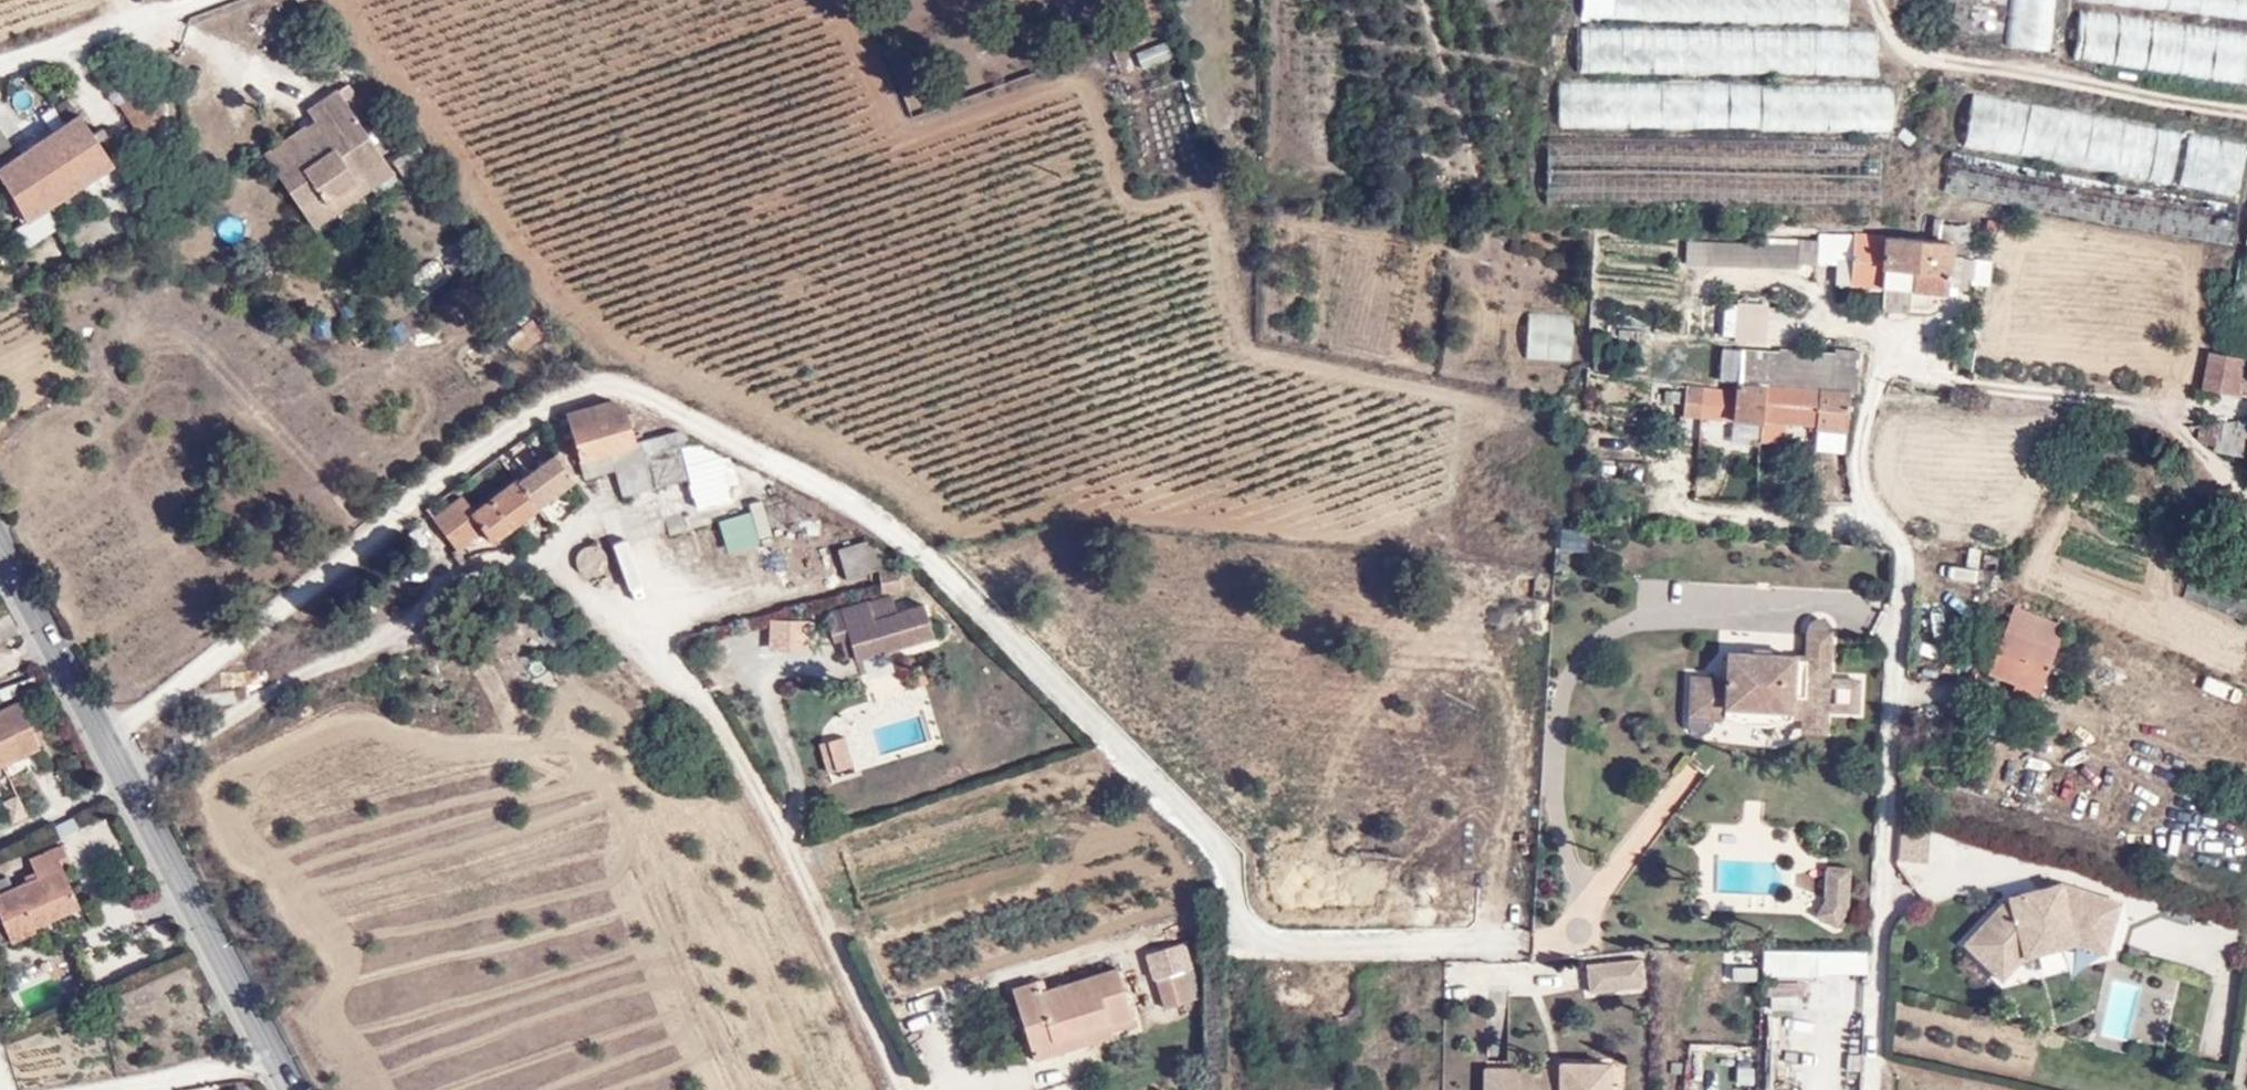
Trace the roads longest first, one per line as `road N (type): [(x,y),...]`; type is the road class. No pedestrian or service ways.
road 1 (unclassified): [(1912,553),(1872,511),(1857,443),(1886,368),(2156,415),(2246,496)]
road 2 (unclassified): [(0,542),(276,1060)]
road 3 (unclassified): [(1912,553),(1875,1089)]
road 4 (track): [(1032,130),(964,147),(897,142),(852,114),(831,63),(822,0)]
road 5 (residential): [(276,1060),(91,1089)]
road 6 (residential): [(0,52),(155,0)]

